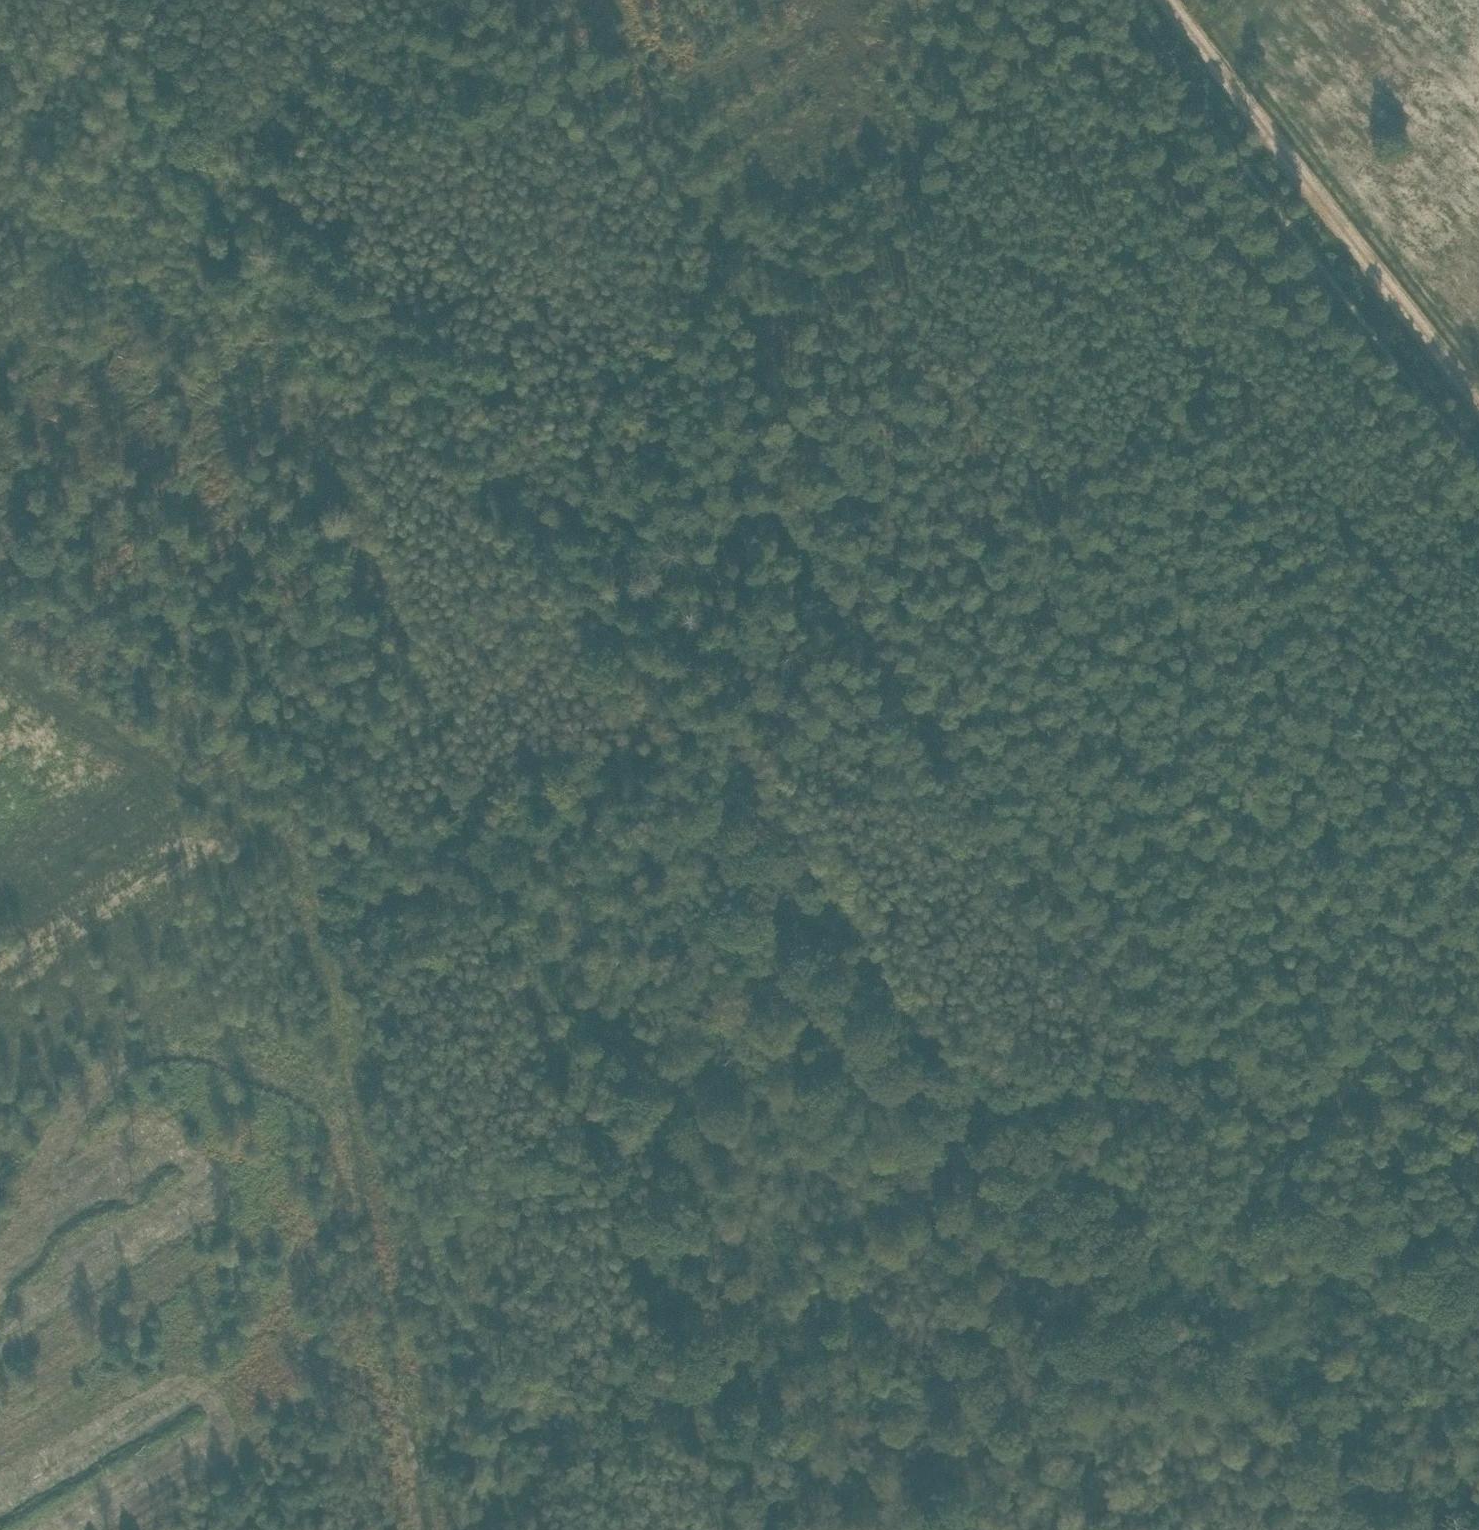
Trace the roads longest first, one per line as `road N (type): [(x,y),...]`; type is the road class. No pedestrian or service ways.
road 1 (track): [(1383,280),(1173,0)]
road 2 (track): [(1478,406),(1383,280)]

